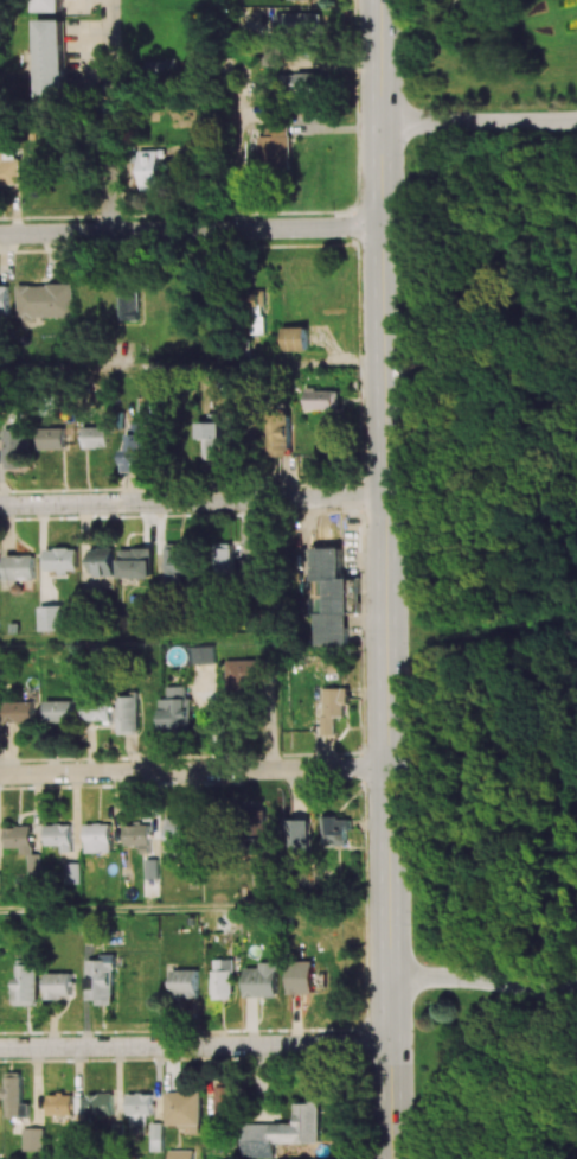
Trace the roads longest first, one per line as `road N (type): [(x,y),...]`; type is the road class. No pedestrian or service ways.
road 1 (primary): [(378,0),(393,1158)]
road 2 (residential): [(391,1045),(0,1049)]
road 3 (residential): [(387,765),(0,776)]
road 4 (residential): [(0,506),(384,498)]
road 5 (residential): [(383,227),(0,235)]
road 6 (residential): [(110,0),(111,233)]
road 7 (residential): [(389,970),(576,988)]

